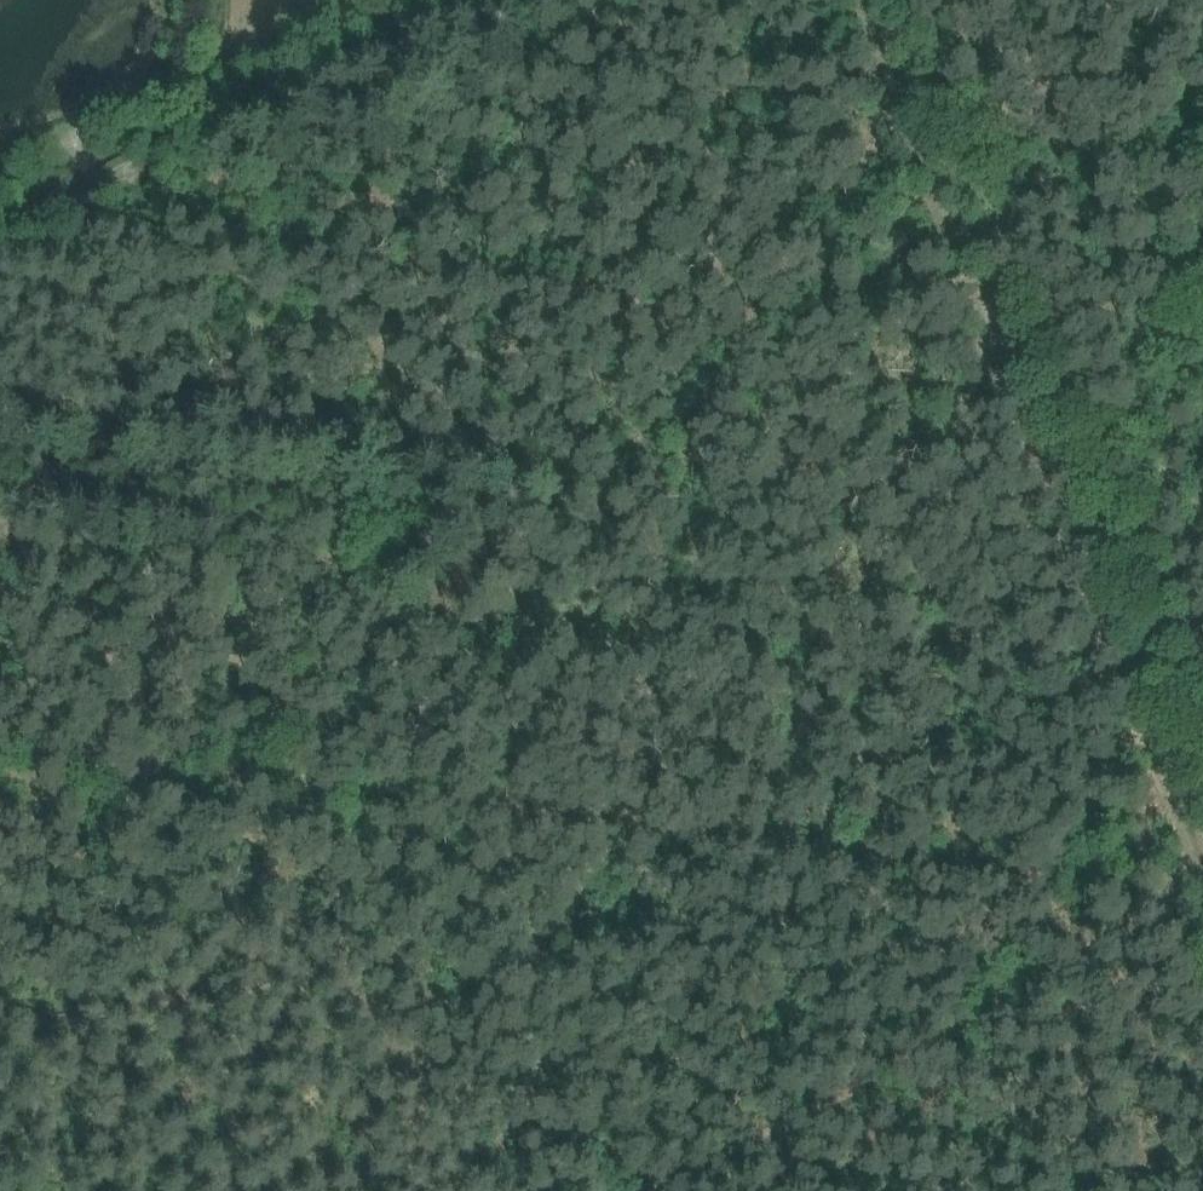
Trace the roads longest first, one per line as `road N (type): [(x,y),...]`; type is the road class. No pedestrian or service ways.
road 1 (track): [(646,1190),(1202,900)]
road 2 (track): [(0,239),(262,97),(488,0)]

